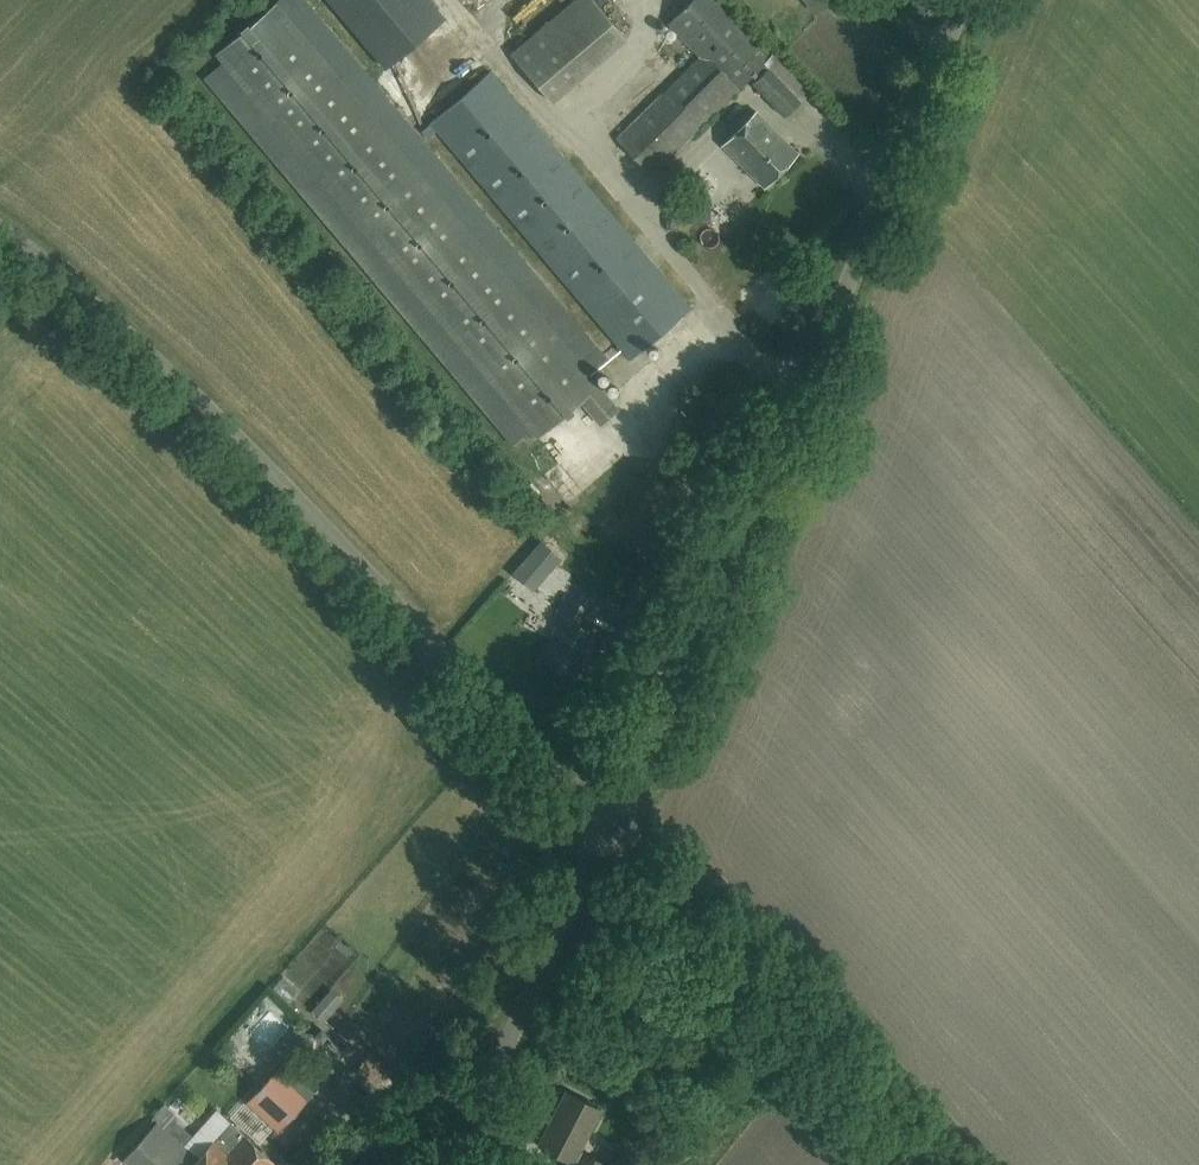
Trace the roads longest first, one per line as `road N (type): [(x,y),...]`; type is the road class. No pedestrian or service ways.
road 1 (unclassified): [(611,830),(971,0)]
road 2 (unclassified): [(611,830),(235,433),(0,226)]
road 3 (unclassified): [(933,1164),(611,830)]
road 4 (unclassified): [(446,1164),(611,830)]

